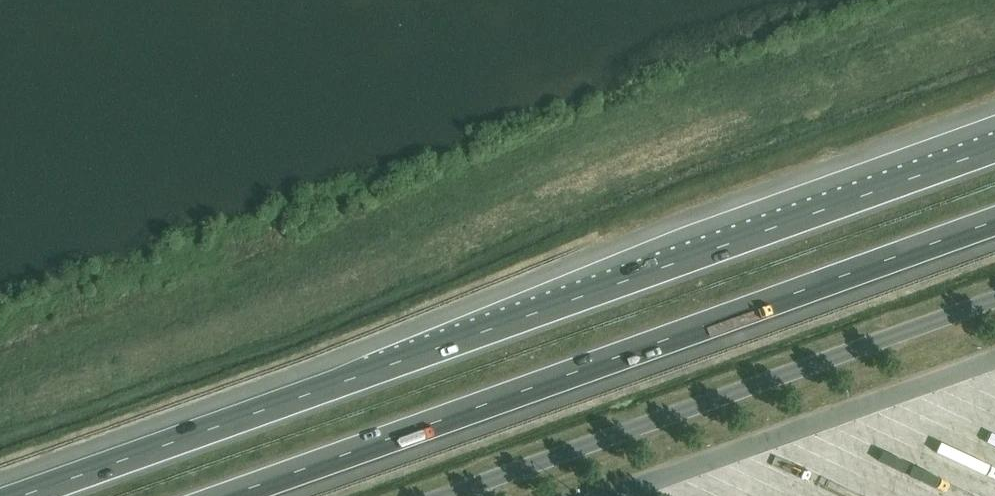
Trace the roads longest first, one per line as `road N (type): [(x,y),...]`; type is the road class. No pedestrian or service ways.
road 1 (motorway): [(994,145),(8,495)]
road 2 (motorway): [(224,495),(994,220)]

